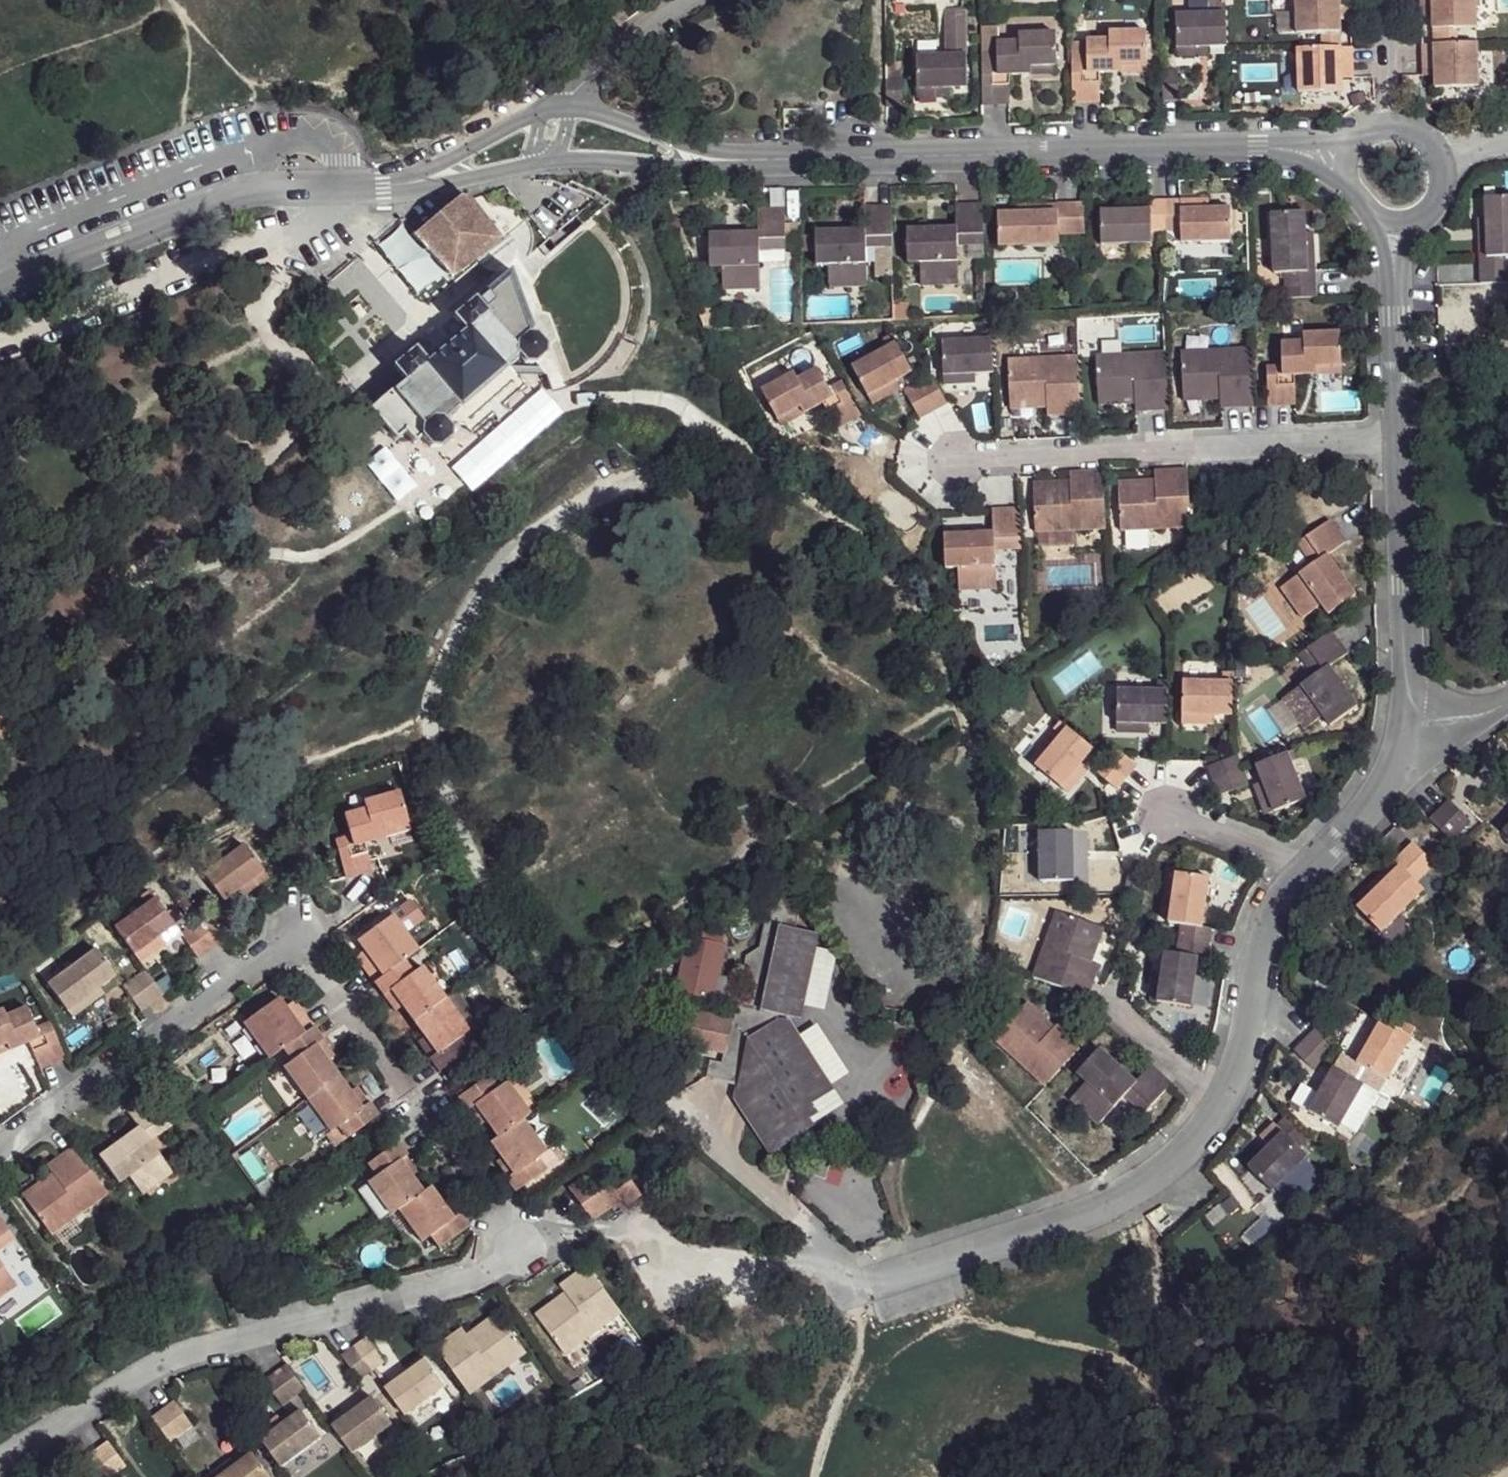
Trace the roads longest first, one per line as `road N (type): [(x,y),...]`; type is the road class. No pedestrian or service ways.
road 1 (residential): [(1405,724),(1396,767),(1284,897),(1260,946),(1243,1050),(1221,1107),(1177,1162),(1096,1211),(859,1283)]
road 2 (residential): [(0,1148),(260,957),(289,949),(311,961),(513,1247)]
road 3 (residential): [(0,1460),(157,1363),(472,1273),(513,1247)]
road 4 (residential): [(796,163),(1258,149)]
road 5 (residential): [(0,292),(249,190),(395,185)]
road 6 (residential): [(1396,318),(1405,724)]
road 7 (residential): [(796,163),(712,153),(565,105)]
road 8 (residential): [(557,163),(796,163)]
road 9 (residential): [(693,0),(574,85),(565,105)]
road 10 (residential): [(1413,218),(1440,191),(1439,154),(1410,128),(1385,126),(1363,137)]
road 11 (residential): [(539,111),(395,185)]
road 12 (residential): [(395,185),(532,165)]

